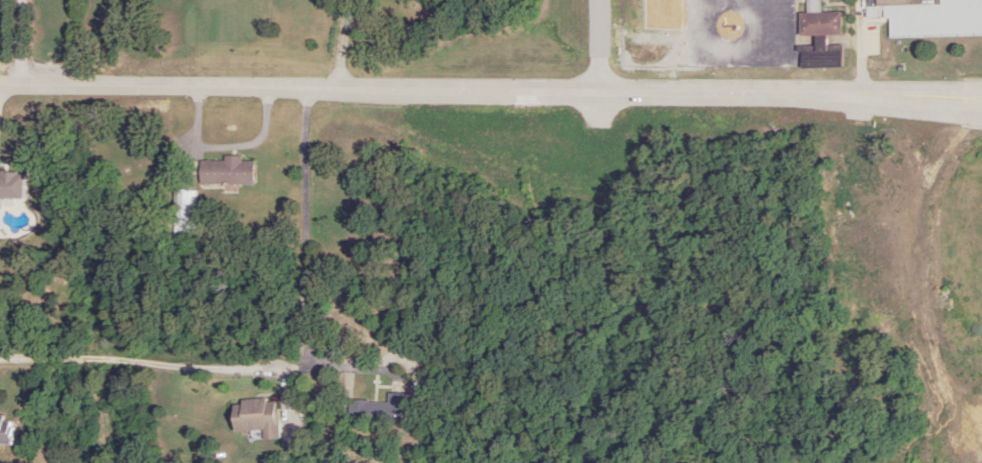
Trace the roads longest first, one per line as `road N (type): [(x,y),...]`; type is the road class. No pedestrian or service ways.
road 1 (tertiary): [(981,98),(0,92)]
road 2 (residential): [(0,359),(311,371),(317,346),(304,94)]

